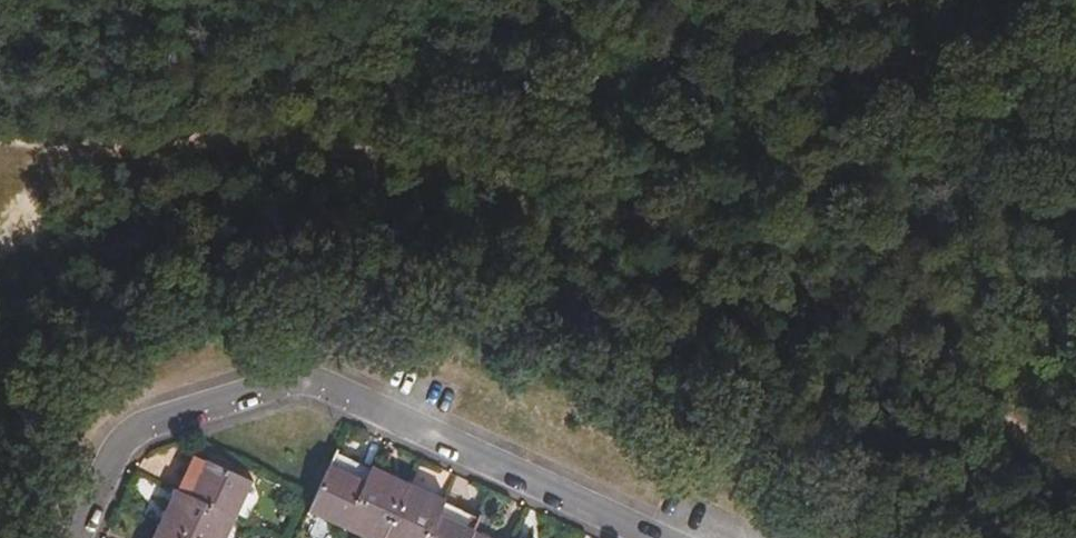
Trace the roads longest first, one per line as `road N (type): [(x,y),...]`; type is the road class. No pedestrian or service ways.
road 1 (track): [(0,141),(282,136),(523,182),(834,301),(1075,462)]
road 2 (residential): [(651,537),(301,376),(117,433),(69,537)]

